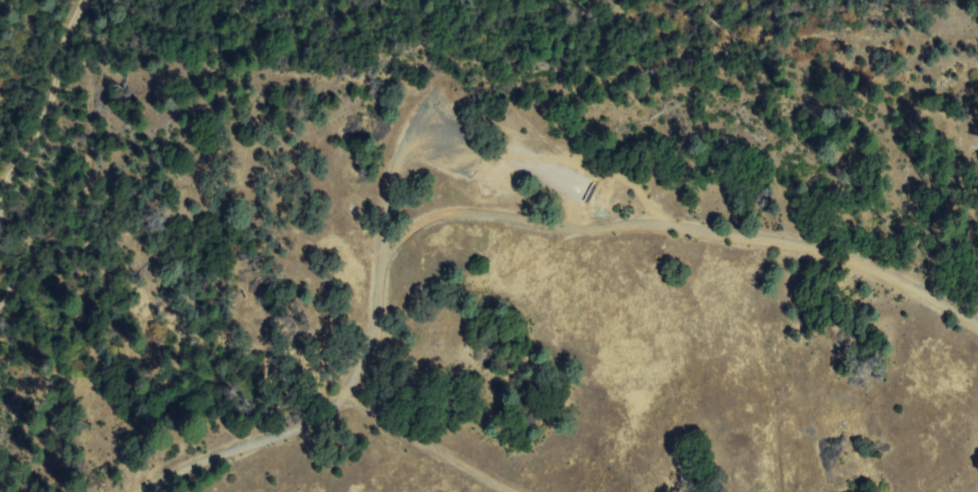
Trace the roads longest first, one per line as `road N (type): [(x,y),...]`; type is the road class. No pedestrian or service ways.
road 1 (track): [(977,319),(930,291),(812,246),(450,215),(413,229),(393,249),(382,270),(371,348),(333,408),(152,491)]

